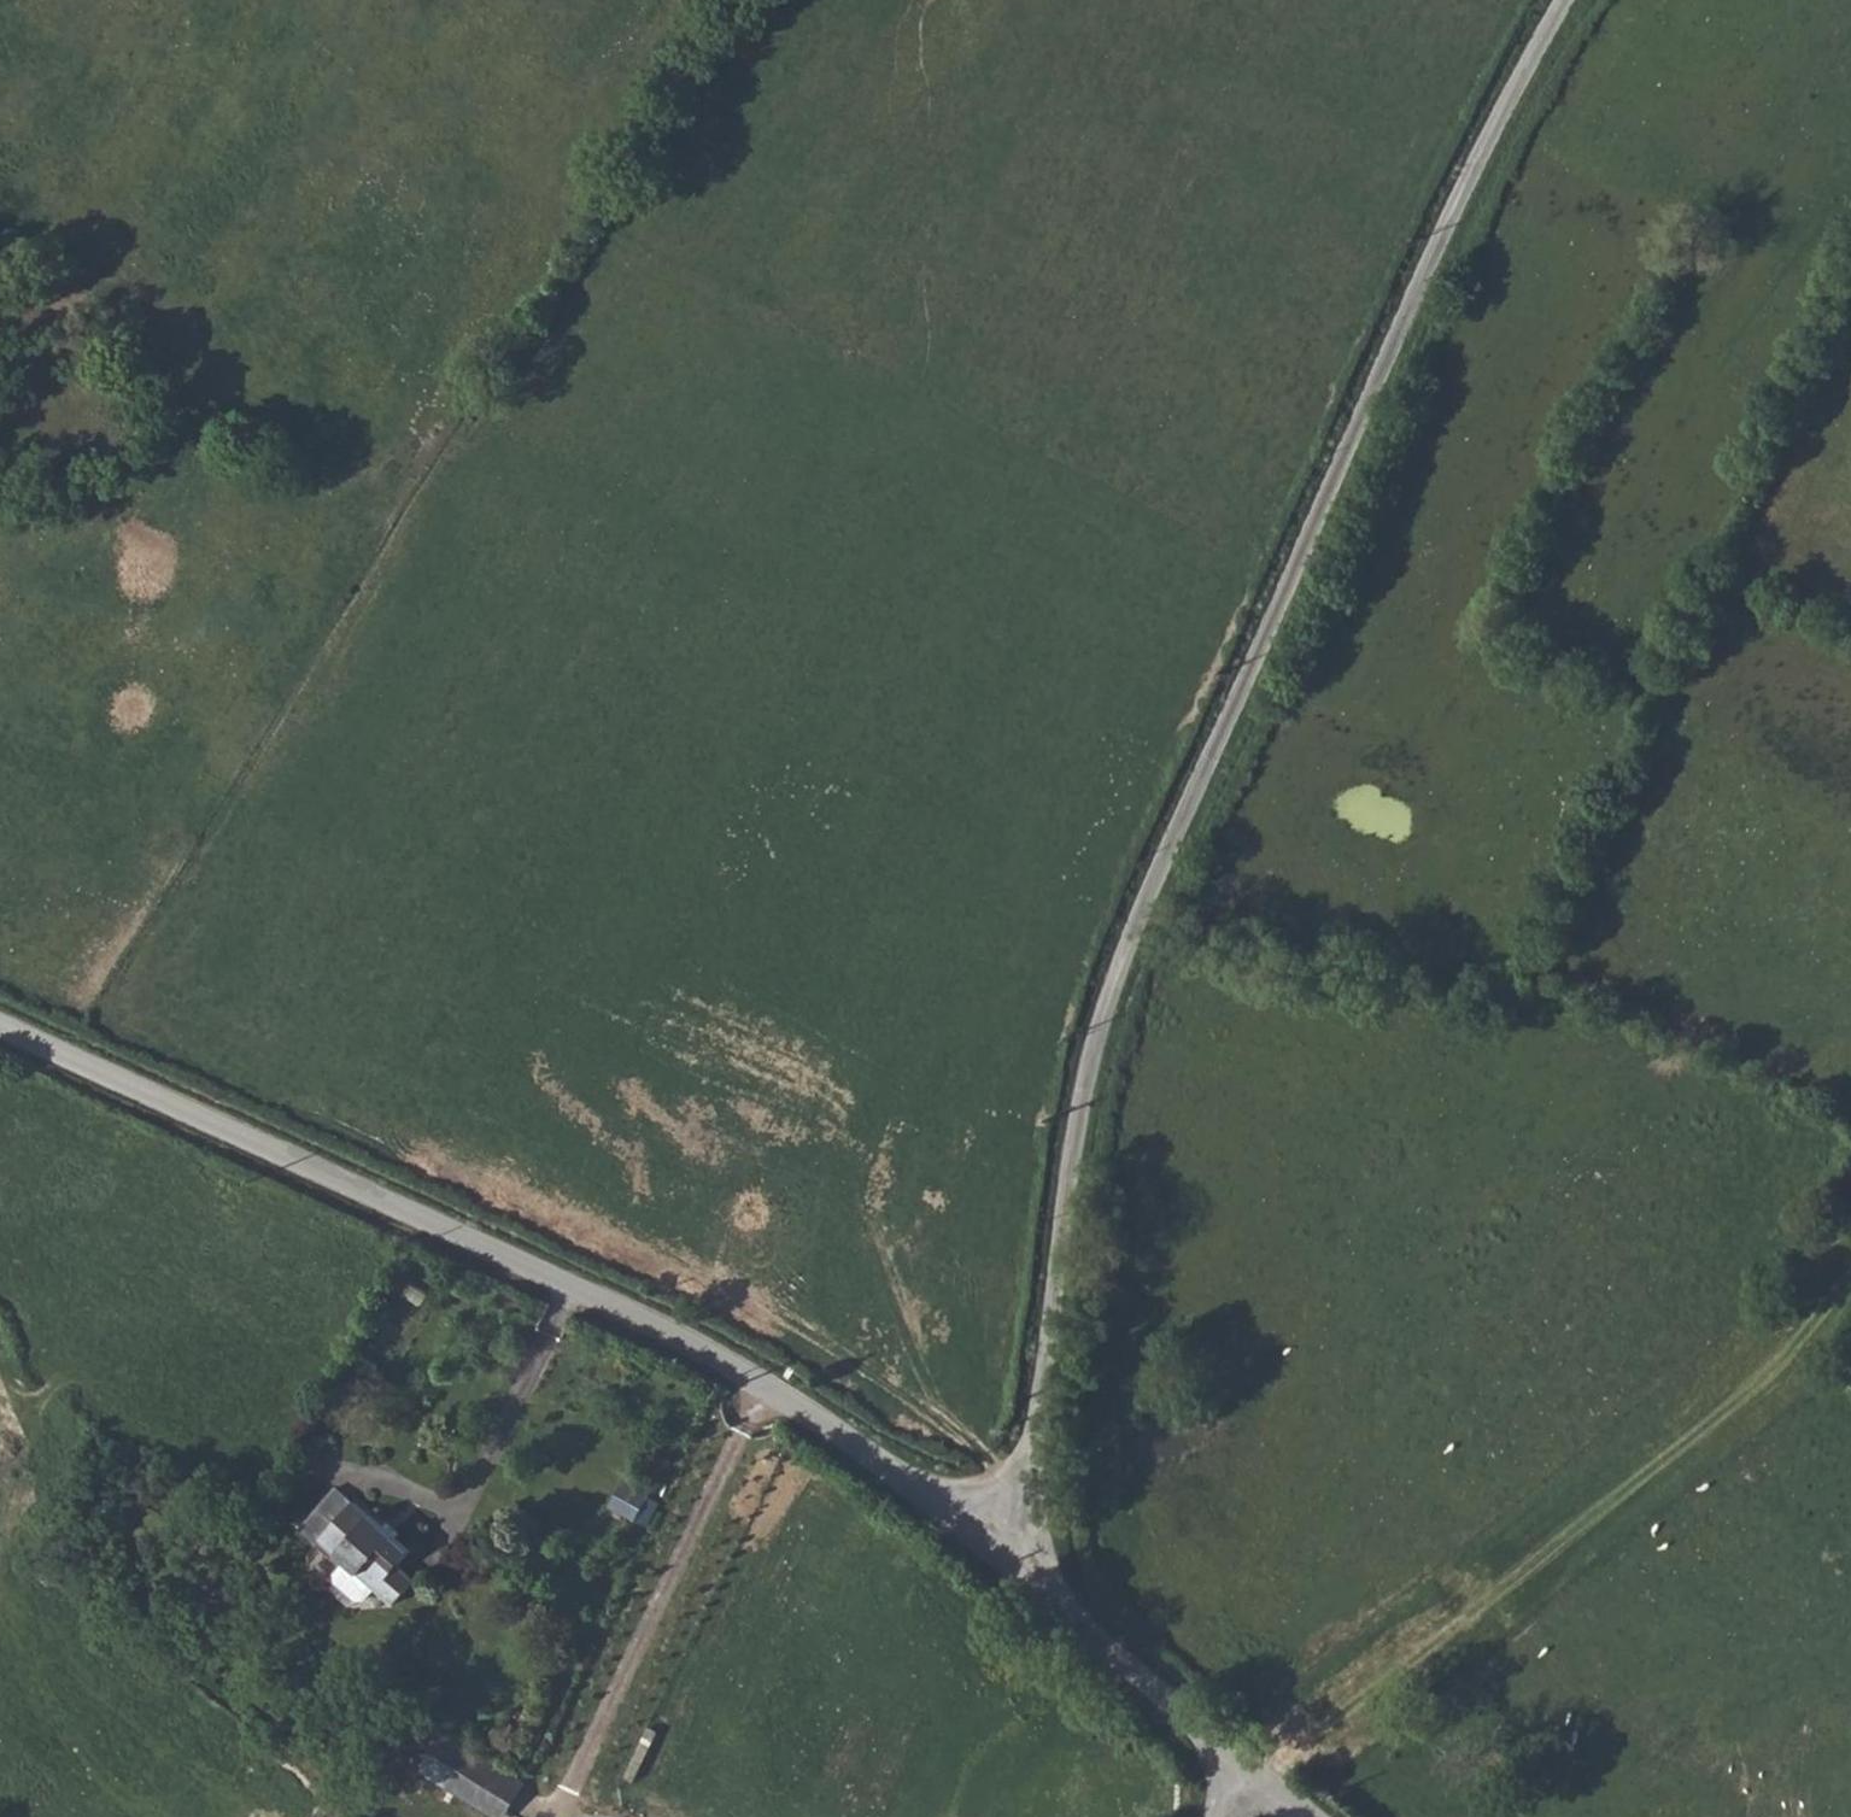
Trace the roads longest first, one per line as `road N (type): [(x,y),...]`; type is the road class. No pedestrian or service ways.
road 1 (unclassified): [(989,1543),(1041,1408),(1082,1111),(1102,1024),(1138,926),(1422,286),(1565,0)]
road 2 (unclassified): [(0,1024),(712,1358),(837,1431),(989,1543)]
road 3 (unclassified): [(989,1543),(1247,1769)]

